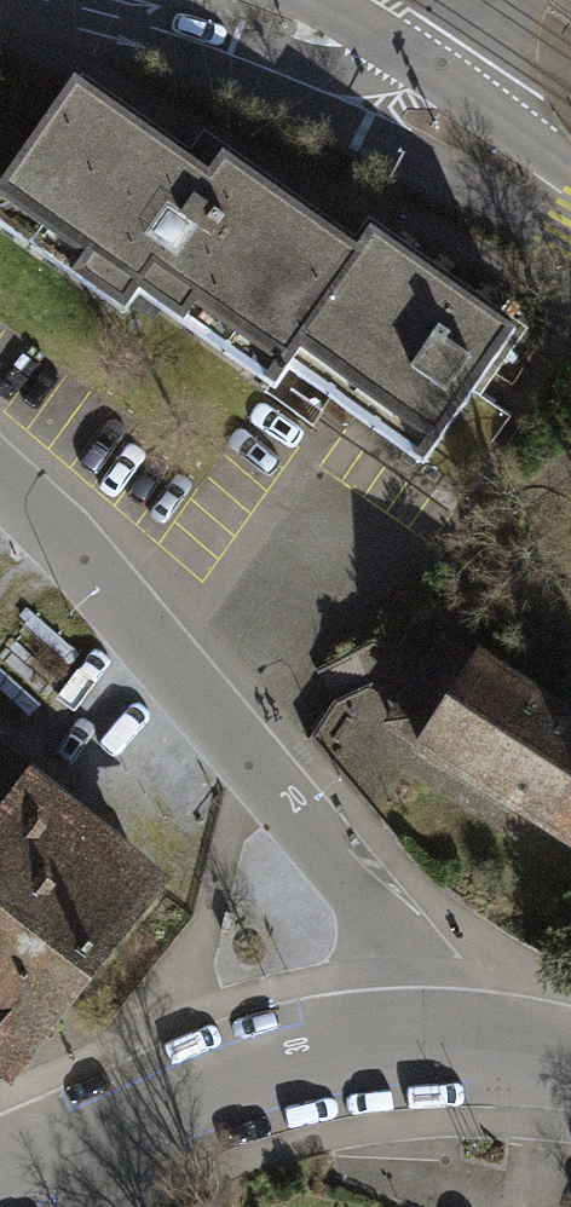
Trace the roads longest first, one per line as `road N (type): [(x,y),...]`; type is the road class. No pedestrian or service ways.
road 1 (residential): [(489,1043),(56,528),(0,478)]
road 2 (residential): [(489,1043),(366,1047),(262,1069),(0,1179)]
road 3 (tertiary): [(347,74),(570,208)]
road 4 (primary): [(163,0),(347,74)]

